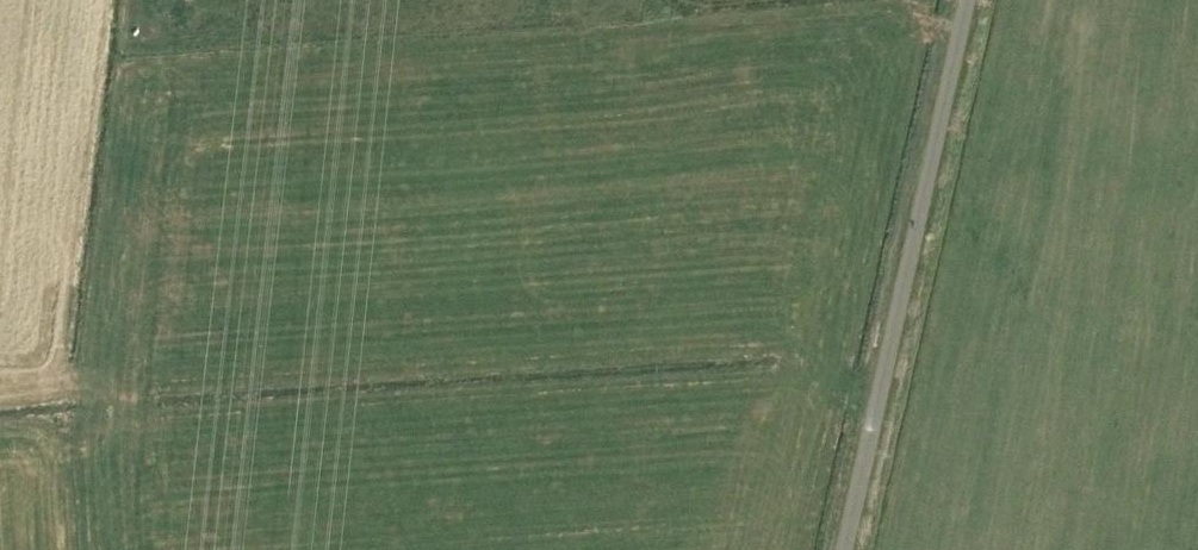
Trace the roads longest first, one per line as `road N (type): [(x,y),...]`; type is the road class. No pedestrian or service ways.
road 1 (unclassified): [(844,549),(967,0)]

